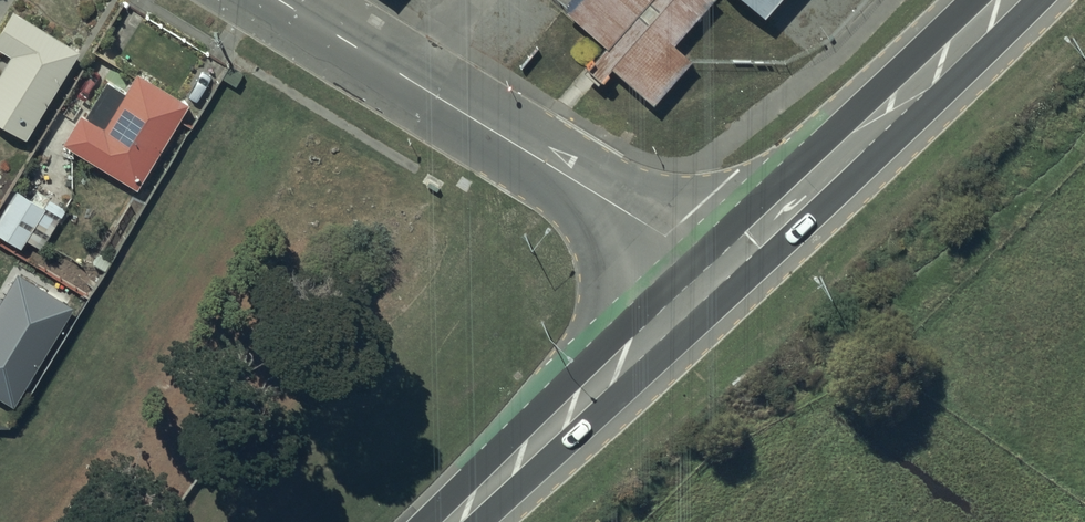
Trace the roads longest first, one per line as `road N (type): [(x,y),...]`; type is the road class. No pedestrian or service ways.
road 1 (tertiary): [(721,263),(288,0)]
road 2 (trunk): [(721,263),(998,0)]
road 3 (trunk): [(448,521),(721,263)]

